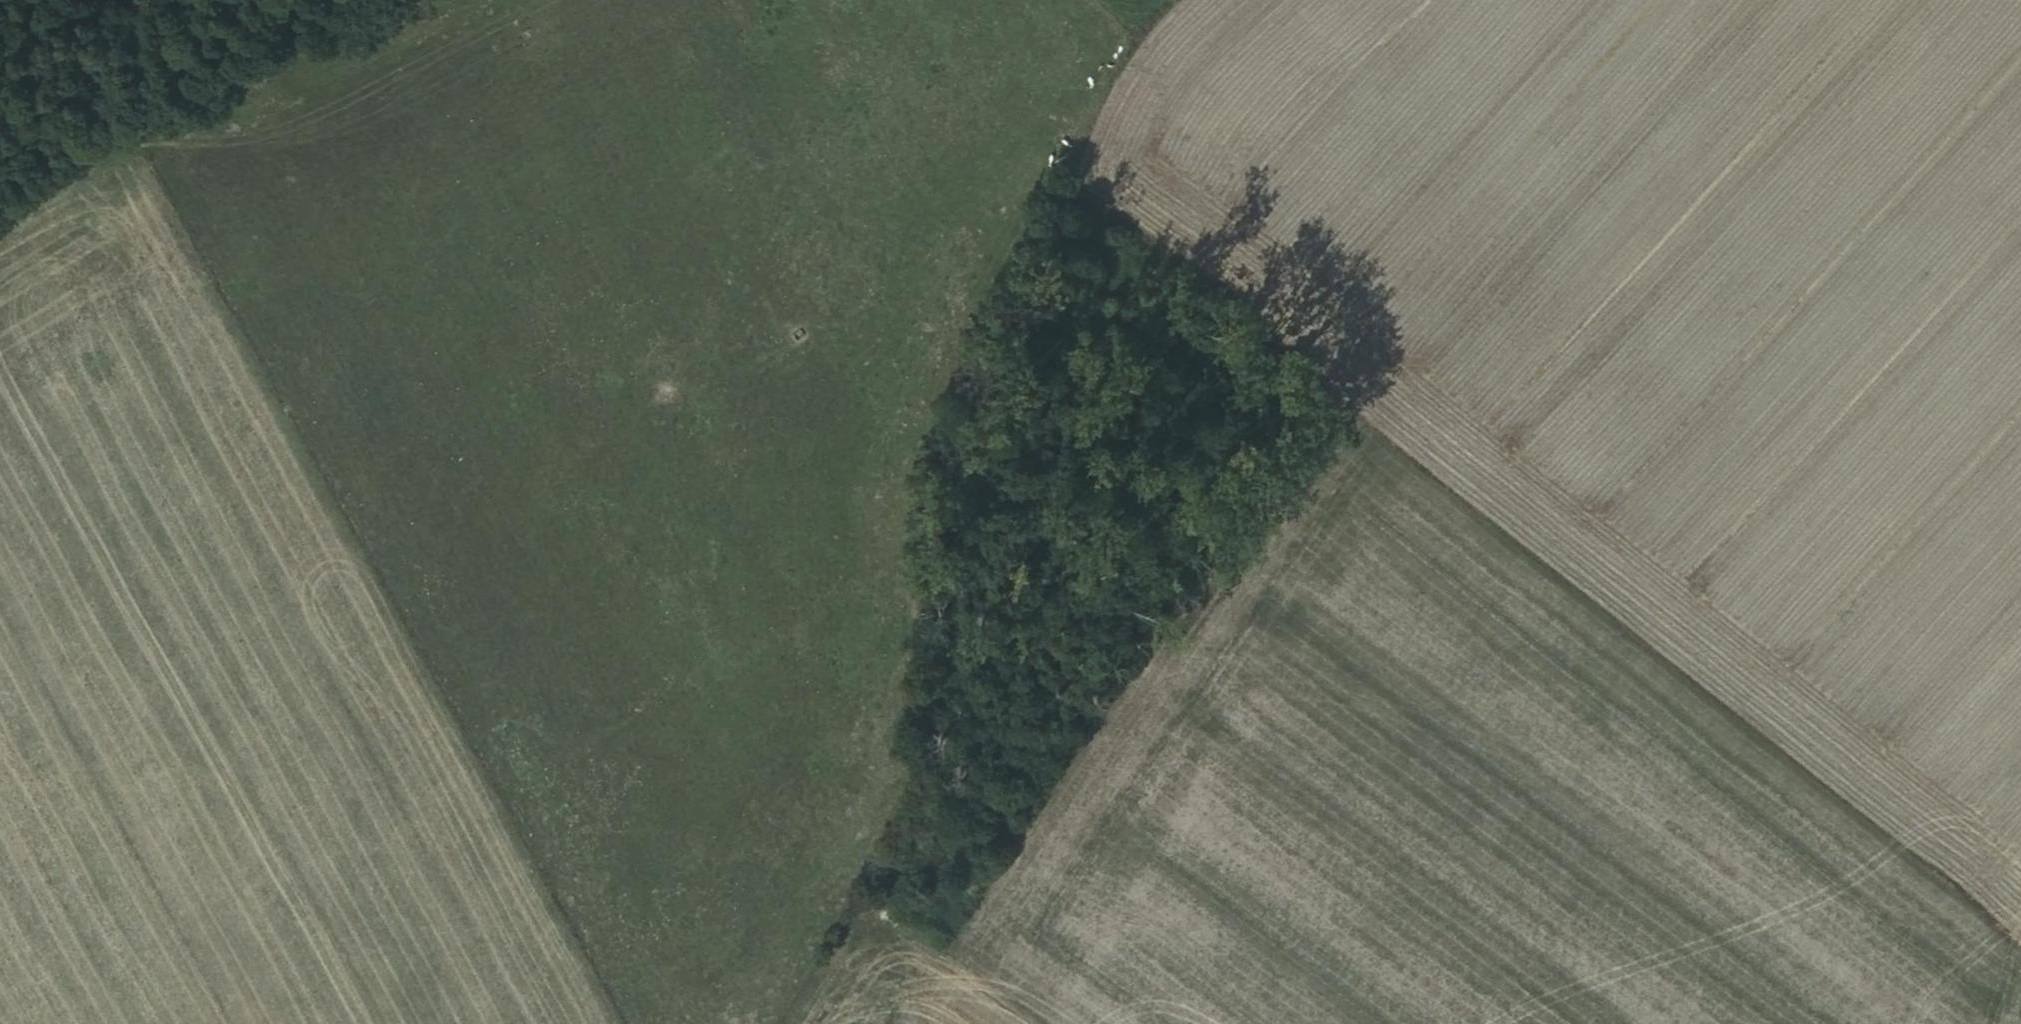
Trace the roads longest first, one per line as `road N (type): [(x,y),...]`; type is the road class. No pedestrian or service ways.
road 1 (track): [(0,218),(133,141)]

